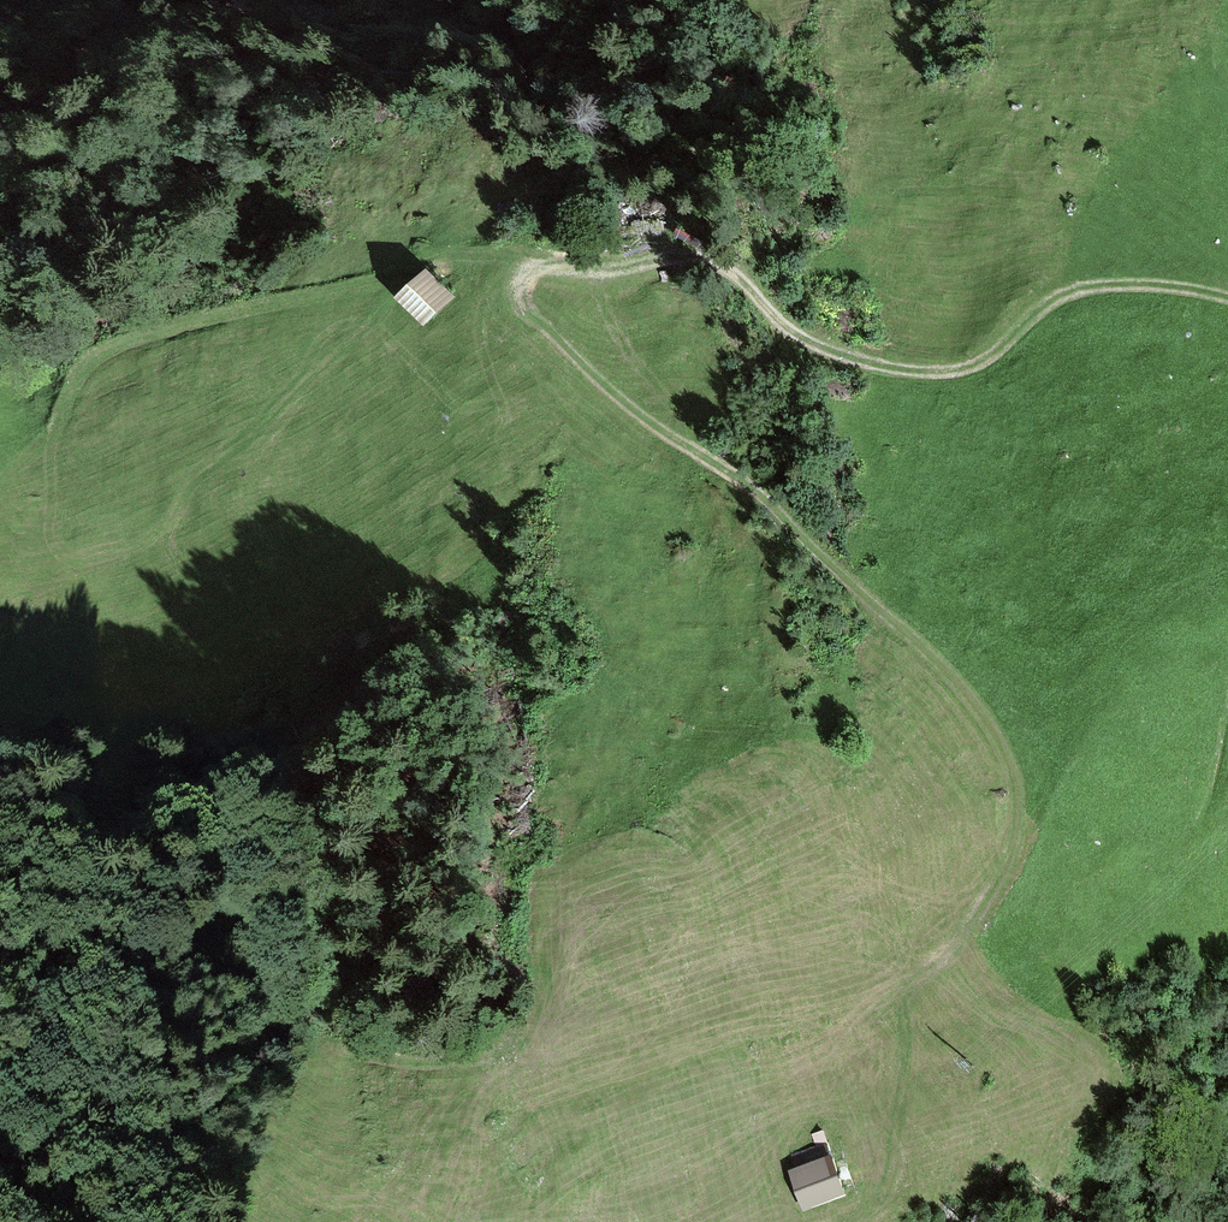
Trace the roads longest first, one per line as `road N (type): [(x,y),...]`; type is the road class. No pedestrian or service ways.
road 1 (track): [(939,966),(1016,853),(1012,758),(976,704),(866,597),(745,484),(638,414),(523,302),(518,284),(546,266),(599,274),(665,257),(708,261),(736,275),(792,333),(824,350),(916,370),(984,362),(1041,307),(1099,285),(1227,297)]
road 2 (motorway): [(738,1221),(117,0)]
road 3 (motorway): [(0,303),(475,1221)]
road 4 (track): [(530,270),(450,260),(185,325),(101,355),(66,394),(50,445)]

